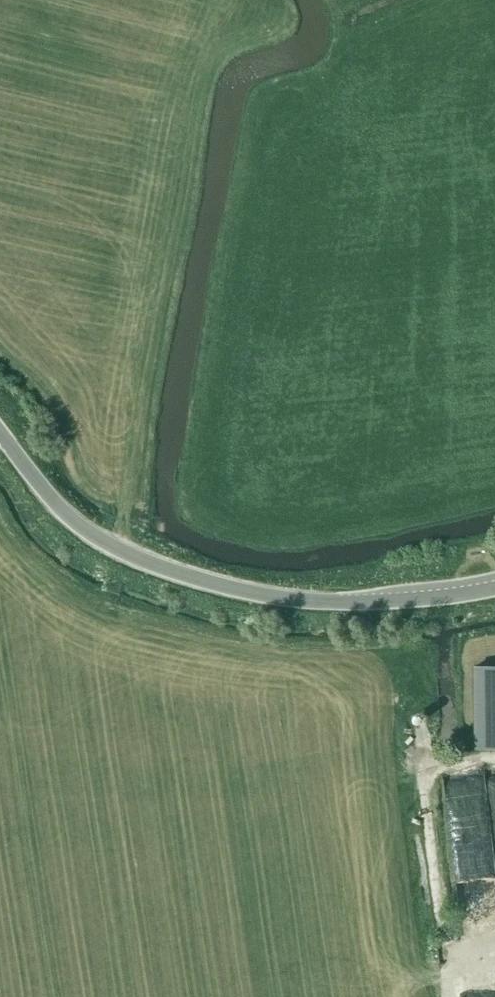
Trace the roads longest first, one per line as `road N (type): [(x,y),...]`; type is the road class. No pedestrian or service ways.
road 1 (tertiary): [(494,588),(307,601),(178,572),(96,538),(46,494),(0,435)]

